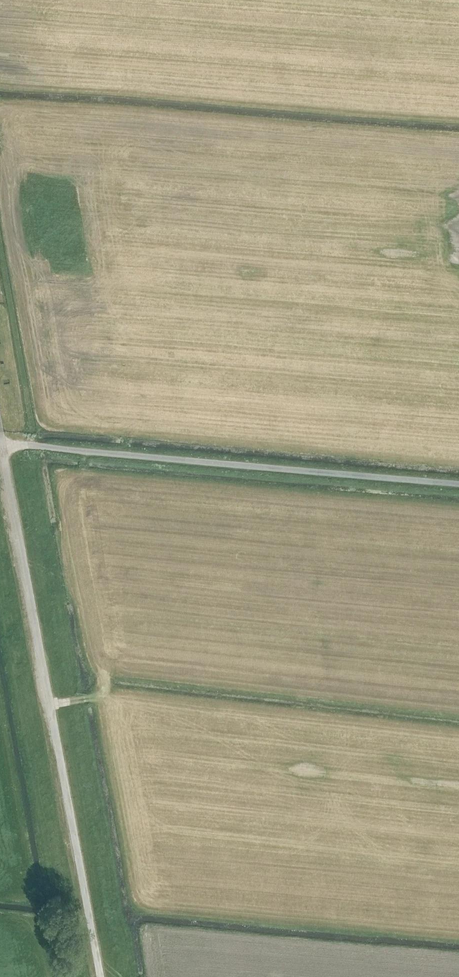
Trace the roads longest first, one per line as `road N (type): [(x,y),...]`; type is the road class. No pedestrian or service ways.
road 1 (unclassified): [(458,484),(26,445)]

